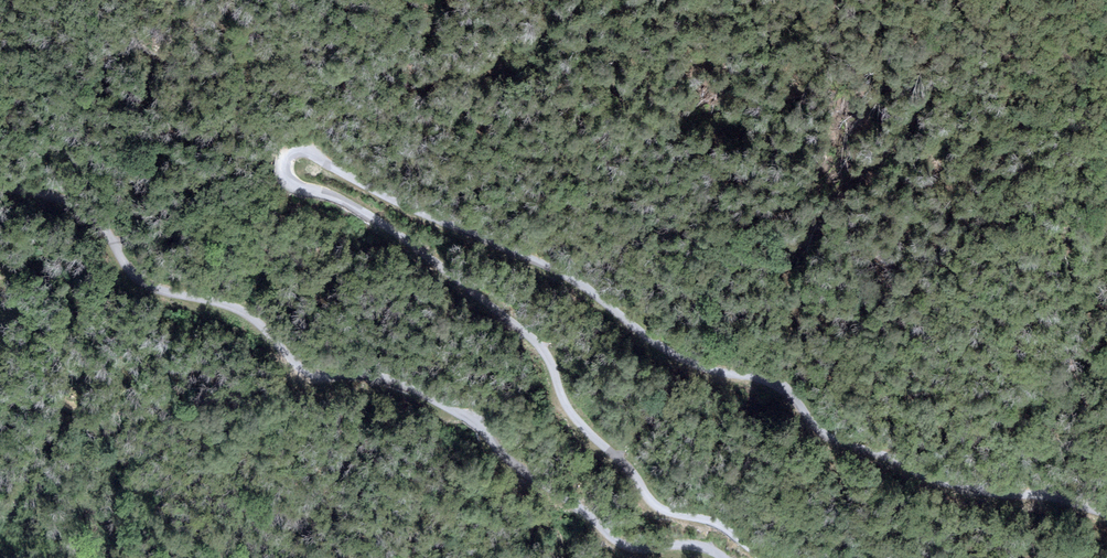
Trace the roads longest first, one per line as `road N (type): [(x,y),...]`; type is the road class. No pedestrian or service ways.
road 1 (unclassified): [(1106,514),(940,485),(837,444),(777,386),(698,365),(538,264),(405,208),(306,151),(289,158),(295,184),(334,196),(402,236),(543,350),(560,403),(631,471),(648,501),(721,524),(763,557)]
road 2 (unclassified): [(703,557),(621,545),(496,448),(472,417),(372,374),(300,373),(242,313),(140,284),(81,207),(0,185)]

